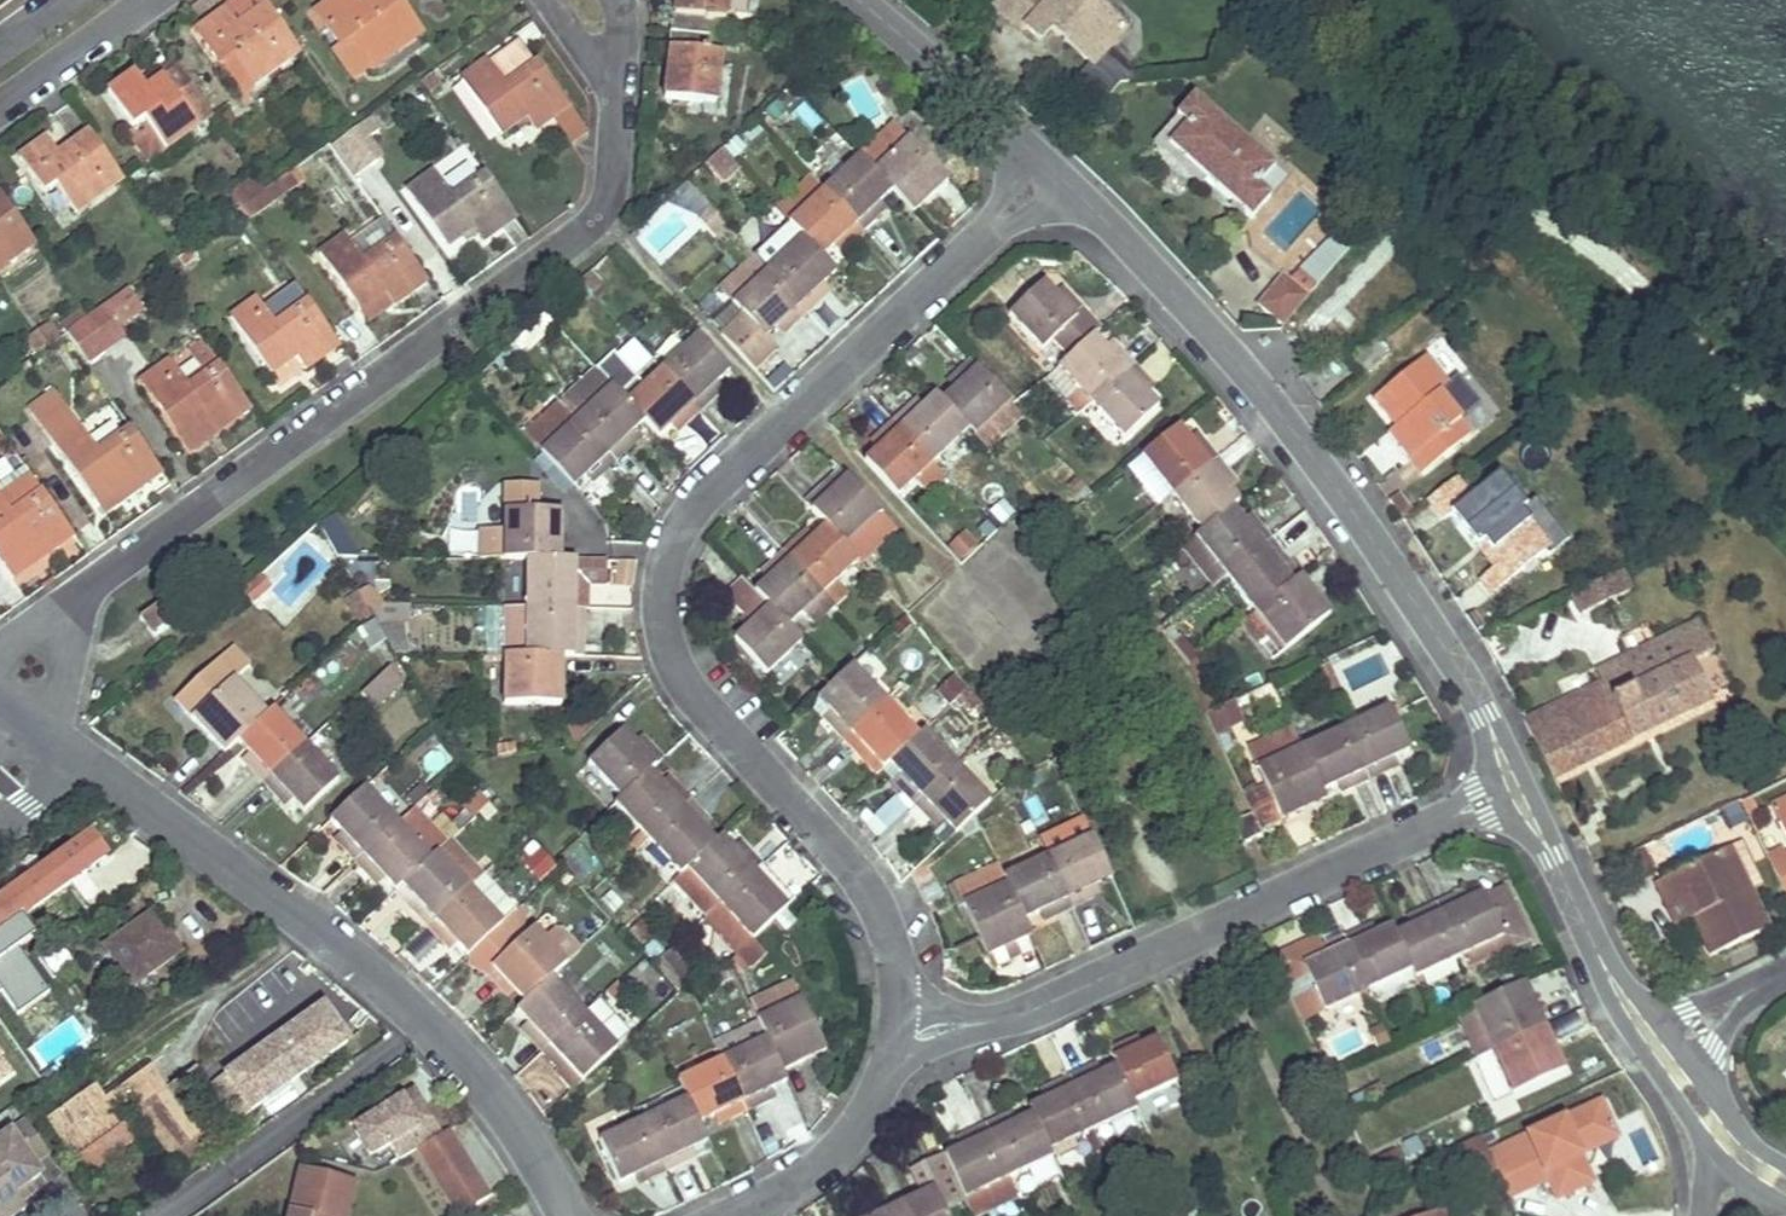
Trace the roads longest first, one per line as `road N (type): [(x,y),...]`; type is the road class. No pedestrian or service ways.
road 1 (residential): [(897,1035),(898,978),(868,890),(671,655),(663,599),(671,550),(692,509),(1058,171)]
road 2 (residential): [(72,607),(101,576),(602,221),(616,84)]
road 3 (residential): [(1058,171),(1251,378),(1447,651),(1514,791)]
road 4 (residential): [(1514,791),(1011,1018),(897,1035)]
road 5 (residential): [(68,751),(374,974),(428,1025)]
road 6 (residential): [(160,1215),(428,1025)]
road 7 (residential): [(1514,791),(1606,973),(1645,1031)]
road 8 (residential): [(858,0),(1058,171)]
road 9 (residential): [(897,1035),(884,1083),(860,1123),(823,1164),(731,1215)]
road 10 (residential): [(428,1025),(525,1136),(565,1215)]
road 11 (residential): [(0,105),(142,0)]
road 12 (residential): [(1675,1075),(1715,1046),(1766,983)]
road 13 (residential): [(1766,983),(1645,1031)]
road 14 (residential): [(38,730),(57,699),(72,607)]

